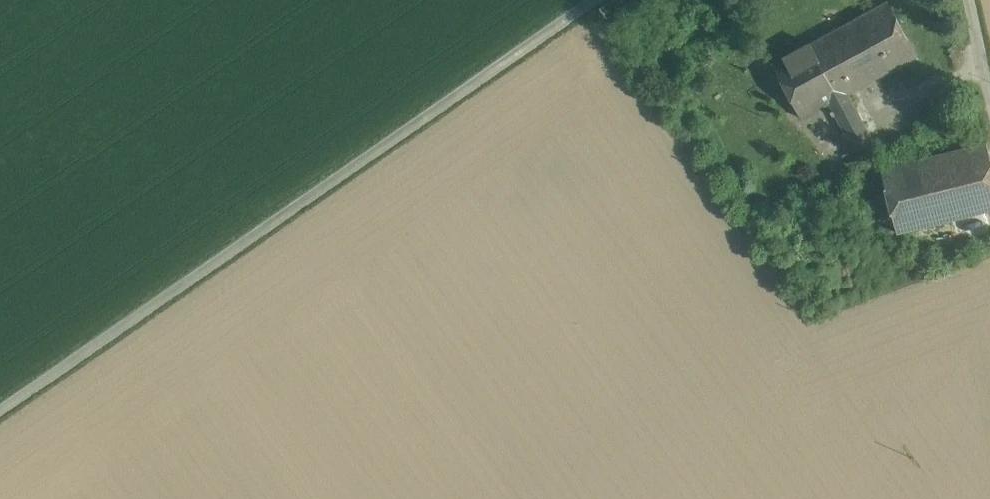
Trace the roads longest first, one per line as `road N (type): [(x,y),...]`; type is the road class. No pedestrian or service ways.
road 1 (unclassified): [(0,404),(592,0)]

